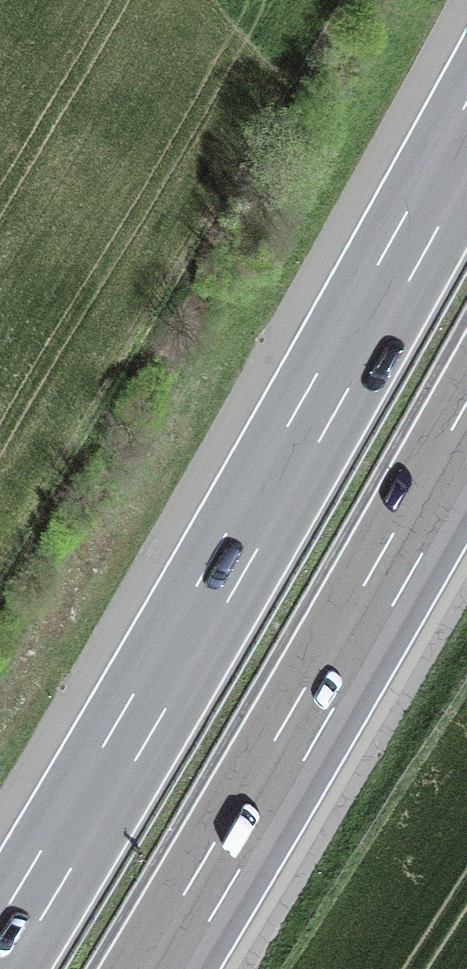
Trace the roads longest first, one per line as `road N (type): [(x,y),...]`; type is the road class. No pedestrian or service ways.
road 1 (motorway): [(466,141),(0,951)]
road 2 (motorway): [(158,968),(466,440)]

